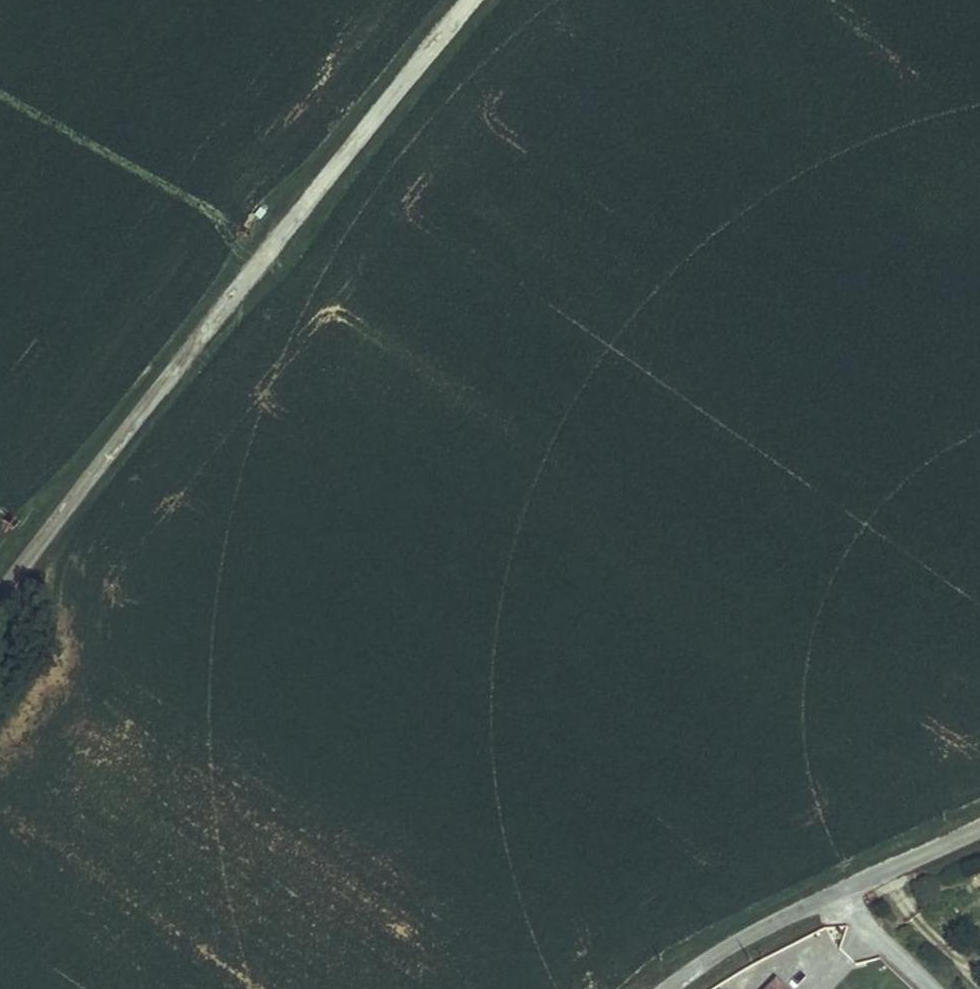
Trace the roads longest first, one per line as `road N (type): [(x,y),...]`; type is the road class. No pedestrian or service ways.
road 1 (unclassified): [(0,606),(476,0)]
road 2 (unclassified): [(665,988),(688,967),(979,809)]

